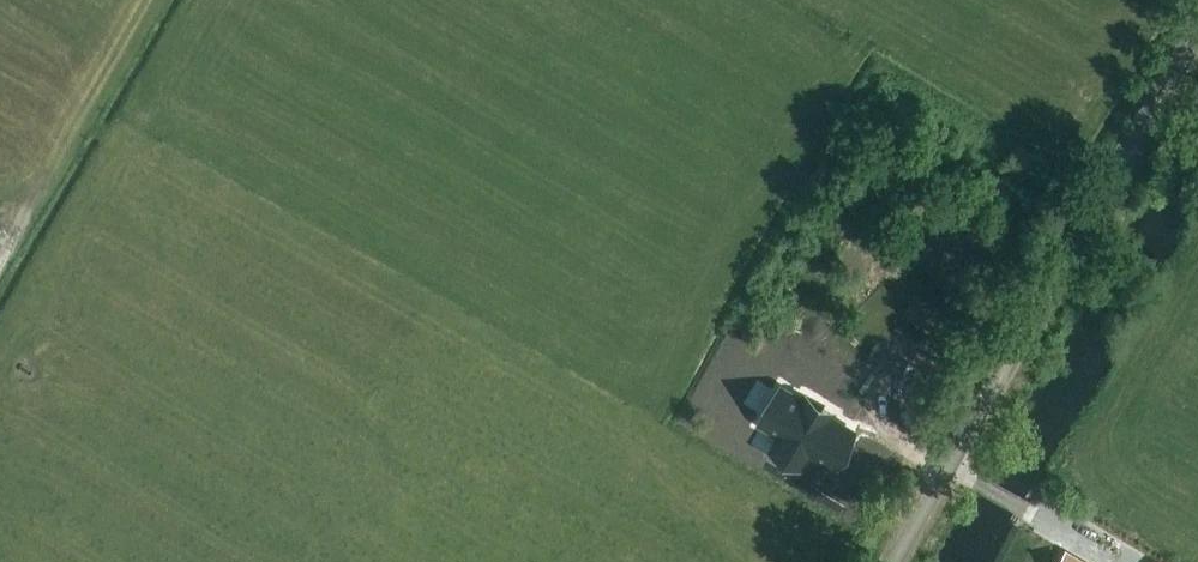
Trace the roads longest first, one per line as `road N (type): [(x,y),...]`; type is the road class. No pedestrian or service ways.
road 1 (unclassified): [(893,561),(1197,35)]

